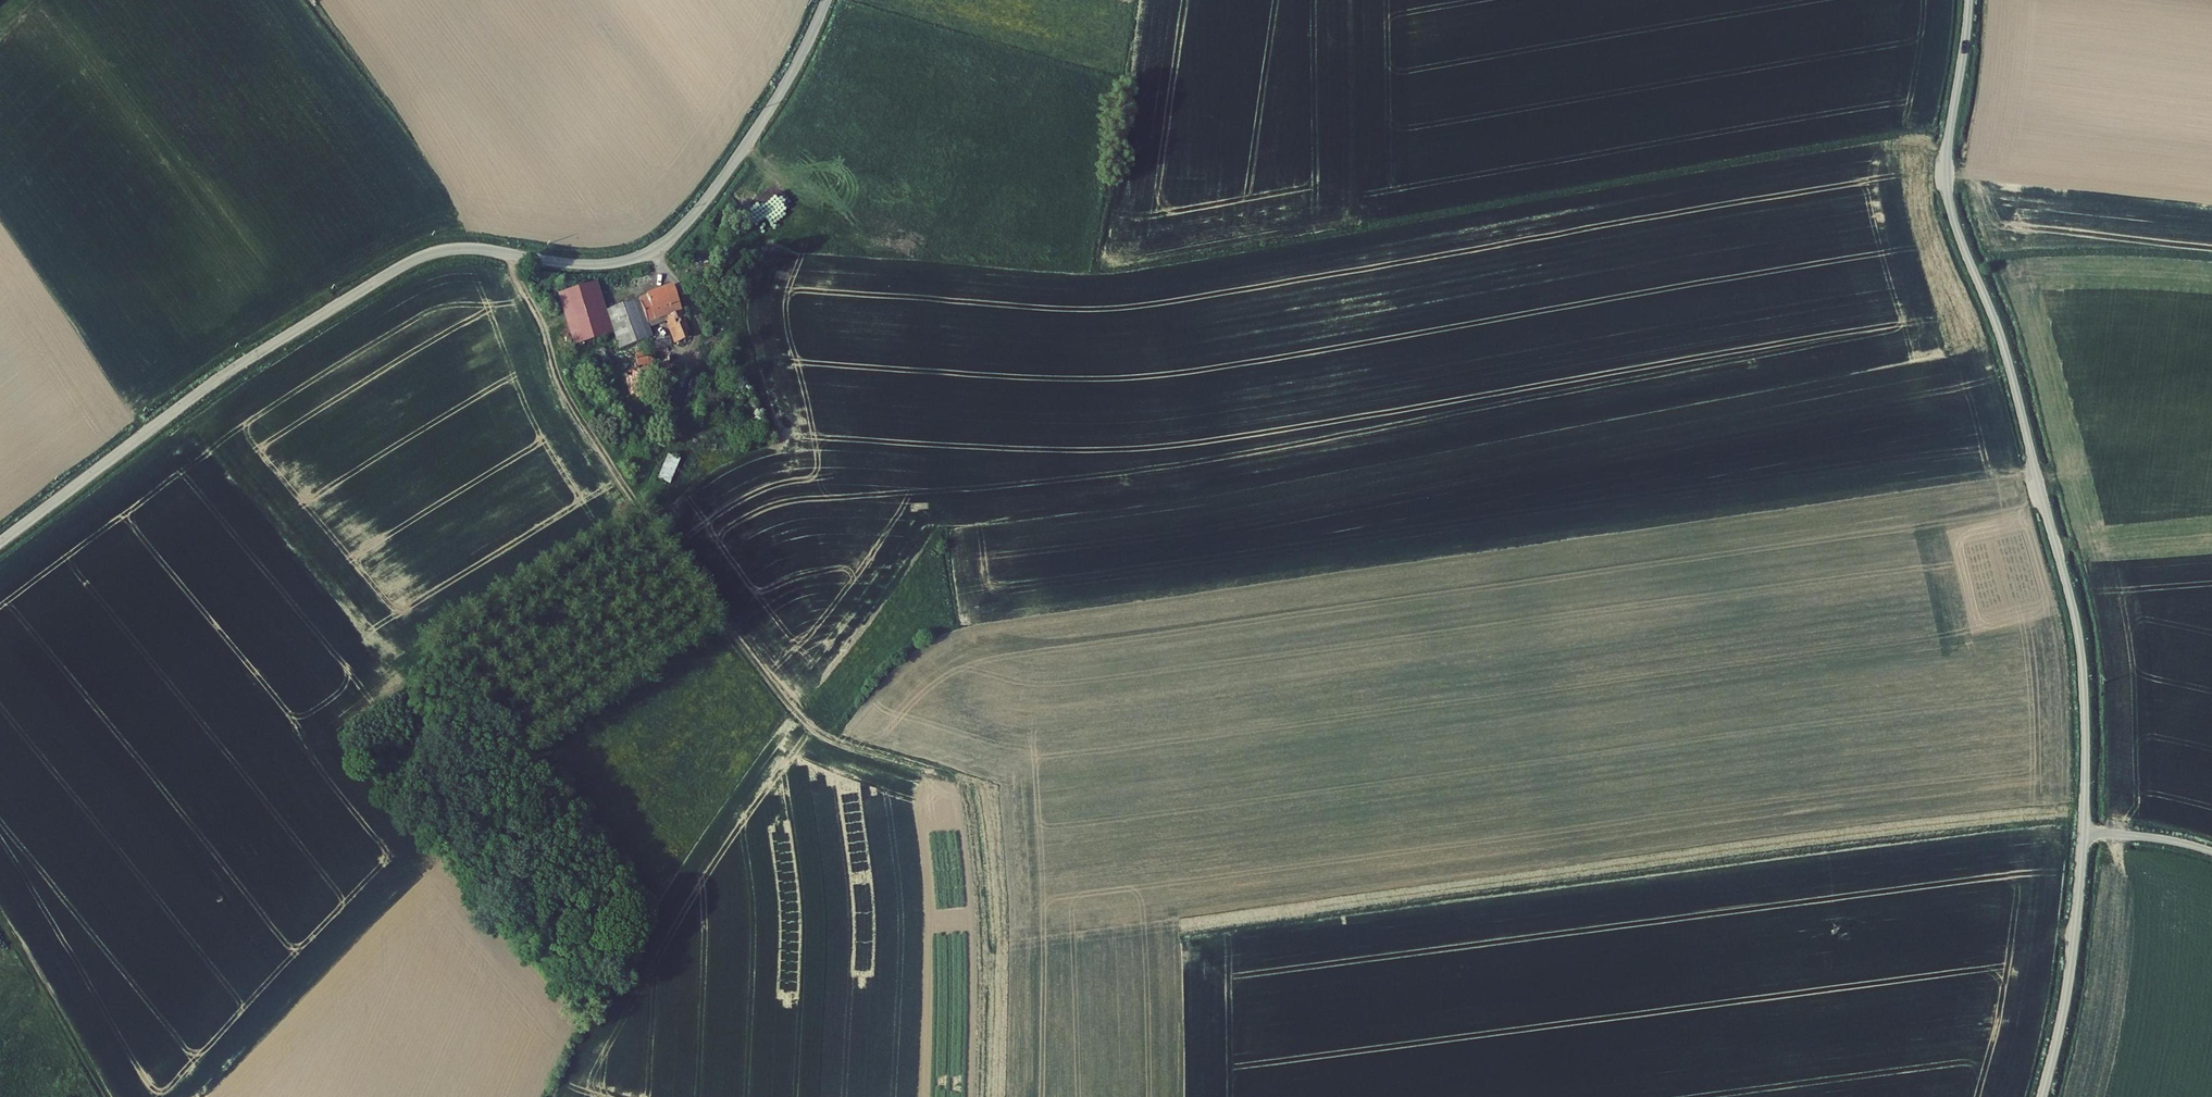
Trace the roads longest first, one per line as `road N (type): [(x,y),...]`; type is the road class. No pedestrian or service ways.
road 1 (unclassified): [(827,0),(769,112),(720,184),(666,242),(604,263),(475,248),(415,260),(220,377),(0,540)]
road 2 (unclassified): [(1970,0),(1948,189),(2007,354),(2077,626),(2084,833)]
road 3 (unclassified): [(2084,833),(2069,978),(2041,1096)]
road 4 (unclassified): [(2084,833),(2211,849)]

